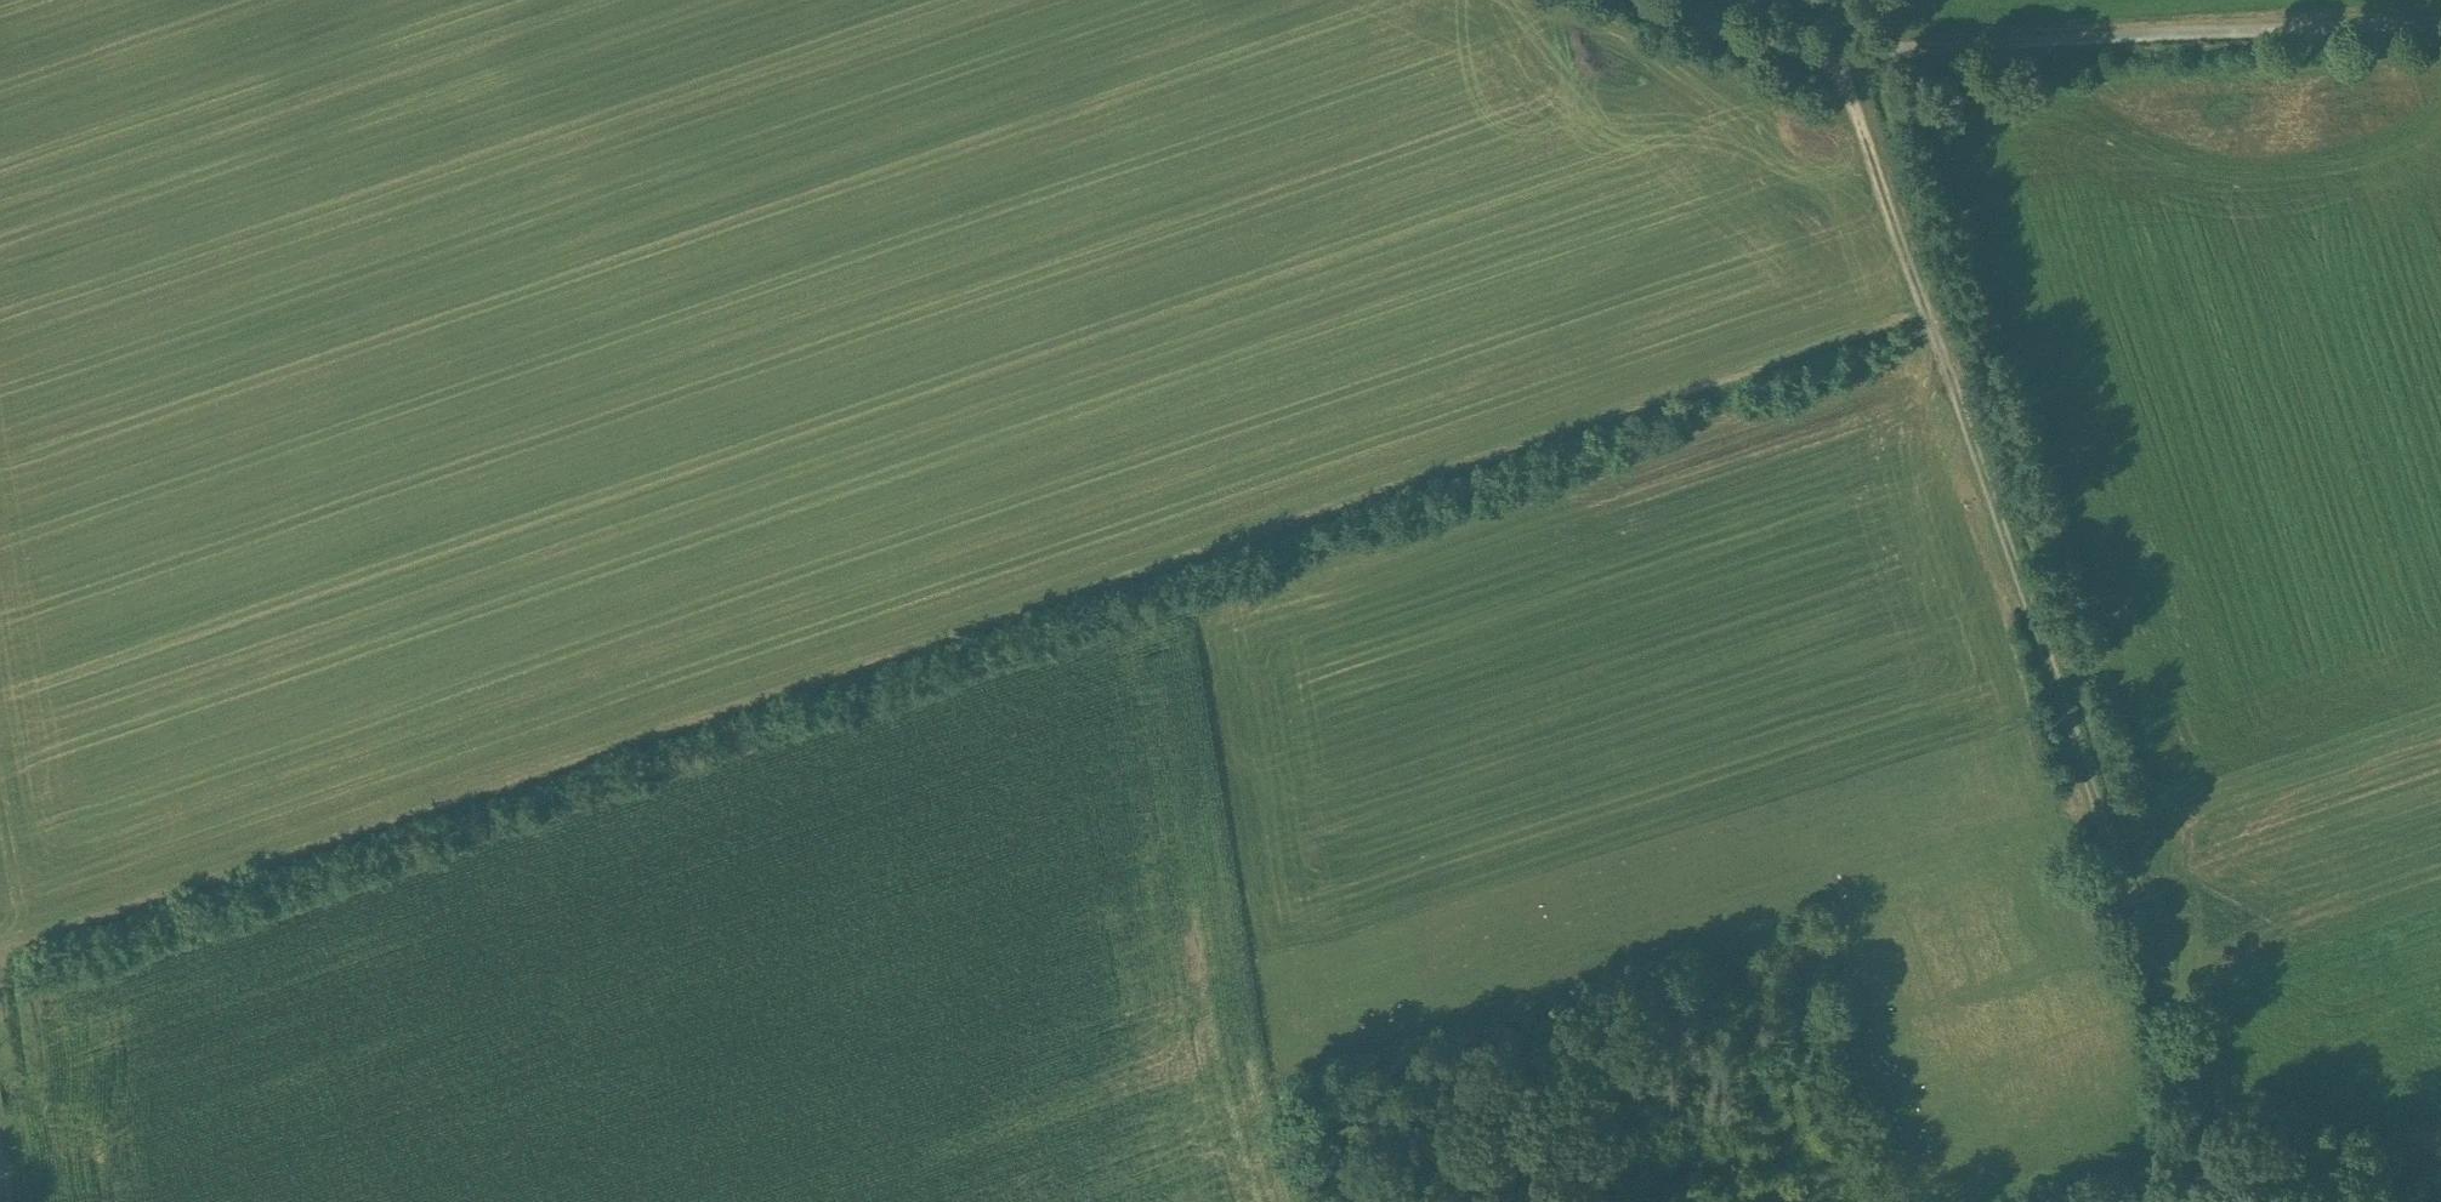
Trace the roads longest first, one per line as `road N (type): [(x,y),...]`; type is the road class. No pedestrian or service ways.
road 1 (track): [(1828,61),(1840,119),(1908,282),(2200,1168),(2188,1194),(2164,1201)]
road 2 (unclassified): [(2440,25),(1828,61),(1715,30),(1654,0)]

